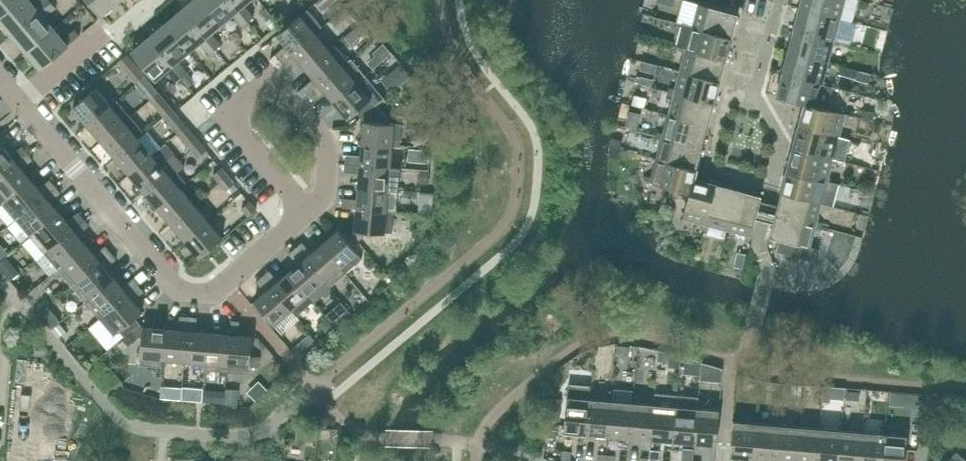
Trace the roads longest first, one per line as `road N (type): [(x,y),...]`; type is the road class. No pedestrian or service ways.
road 1 (residential): [(267,76),(319,131),(320,199),(218,297),(197,299),(138,249),(20,104)]
road 2 (residential): [(20,104),(153,0)]

